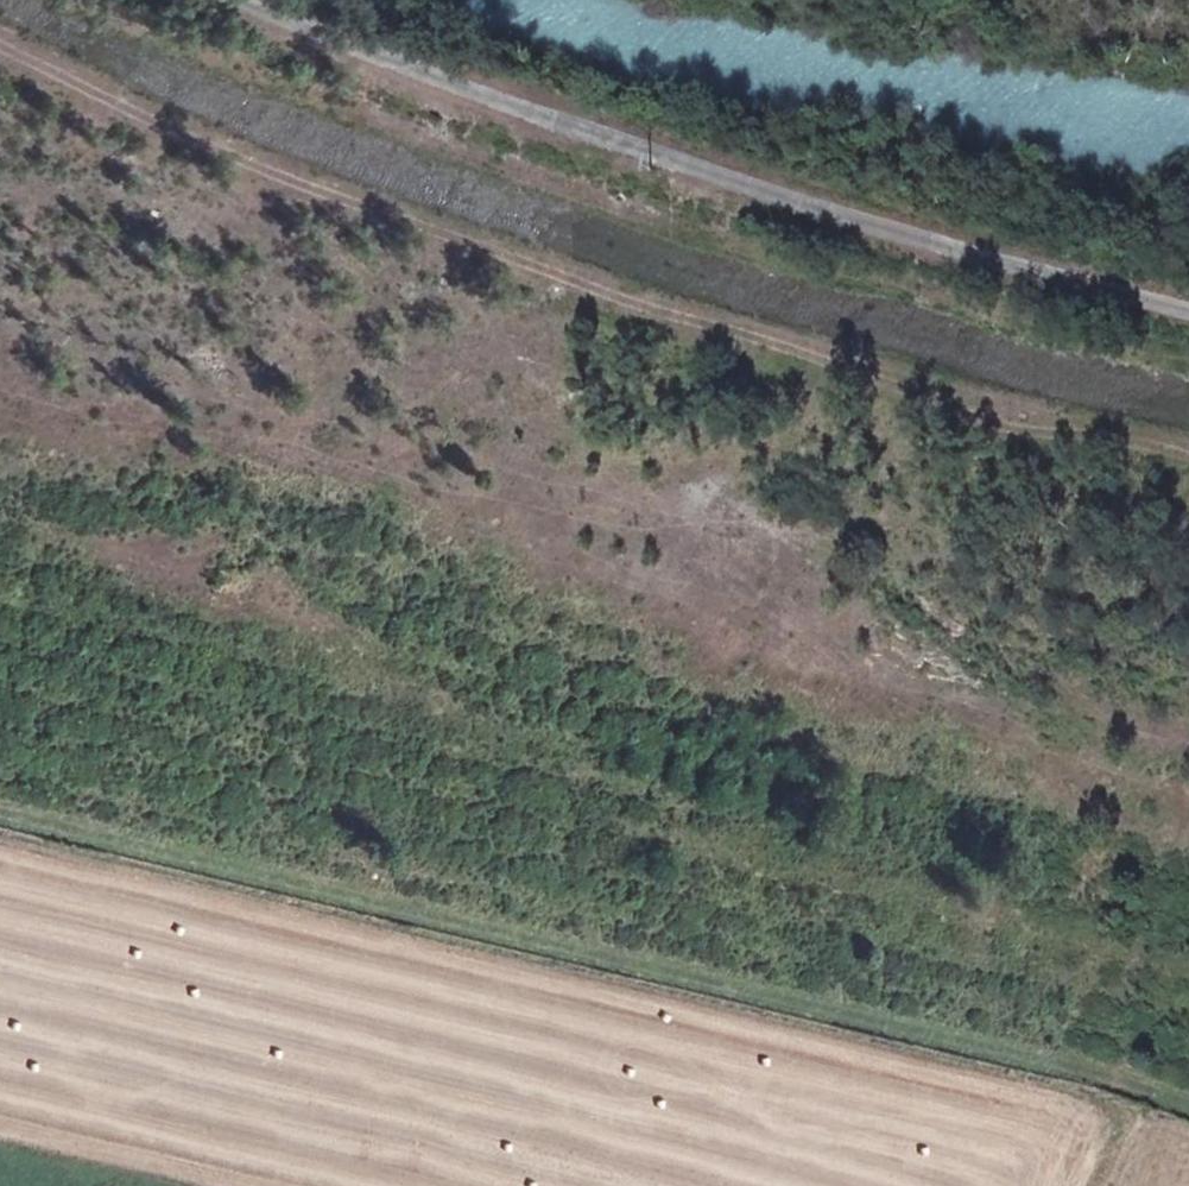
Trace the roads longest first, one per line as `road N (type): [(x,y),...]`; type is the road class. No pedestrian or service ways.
road 1 (track): [(223,0),(735,187),(1188,321)]

